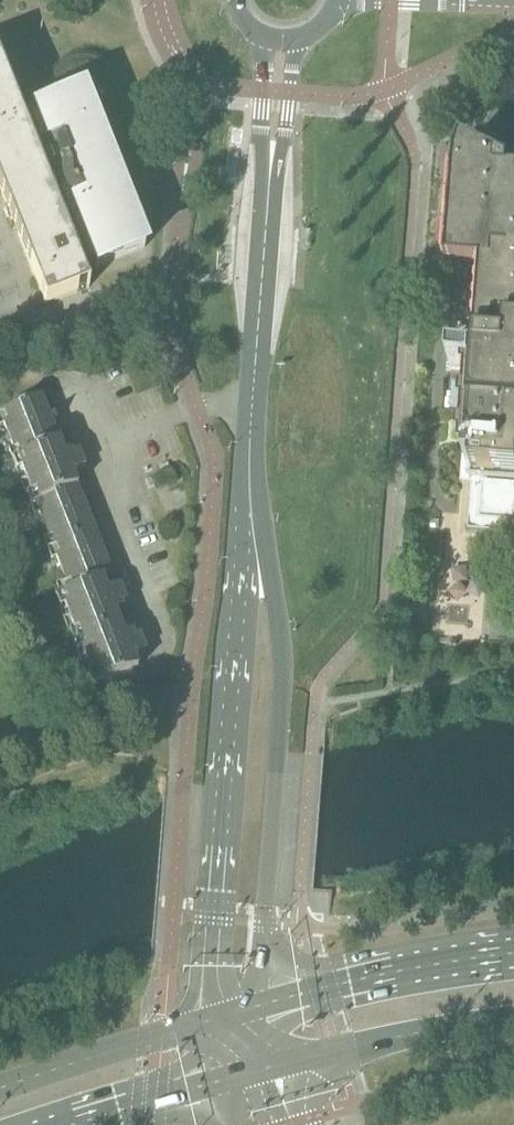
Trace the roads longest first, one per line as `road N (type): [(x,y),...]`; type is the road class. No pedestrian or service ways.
road 1 (tertiary): [(250,457),(213,1019)]
road 2 (tertiary): [(268,1003),(266,903),(283,664),(250,457)]
road 3 (tertiary): [(250,457),(281,39)]
road 4 (primary): [(513,954),(268,1003)]
road 5 (primary): [(269,1067),(513,1019)]
road 6 (primary): [(213,1019),(0,1088)]
road 7 (primary): [(73,1124),(220,1081)]

